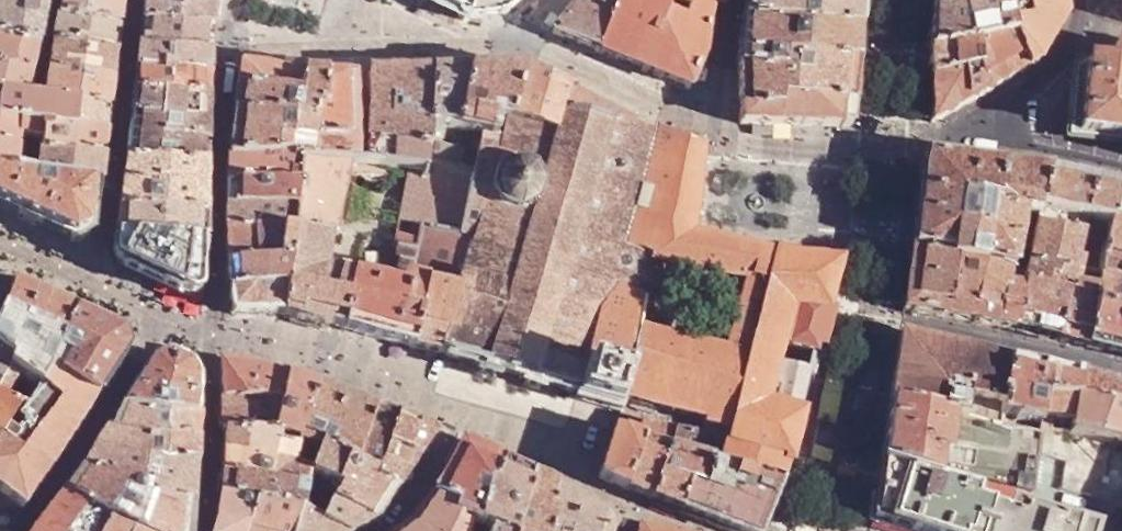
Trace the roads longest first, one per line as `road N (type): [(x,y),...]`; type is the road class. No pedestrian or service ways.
road 1 (residential): [(97,295),(132,0)]
road 2 (residential): [(211,337),(222,45)]
road 3 (residential): [(866,316),(1121,374)]
road 4 (residential): [(211,337),(297,359),(454,420)]
road 5 (residential): [(155,324),(22,530)]
road 6 (residential): [(866,316),(826,530)]
road 7 (residential): [(952,140),(1082,60),(1082,0)]
road 8 (residential): [(522,48),(716,129)]
road 9 (residential): [(454,420),(630,511)]
road 10 (residential): [(203,530),(211,337)]
road 11 (residential): [(716,129),(736,141),(894,141)]
road 12 (residential): [(894,141),(866,316)]
road 13 (residential): [(1121,172),(952,140)]
road 14 (residential): [(222,45),(376,51)]
road 15 (residential): [(376,51),(522,48)]
road 16 (residential): [(894,141),(901,0)]
road 17 (residential): [(381,530),(454,420)]
road 18 (residential): [(716,129),(738,0)]

